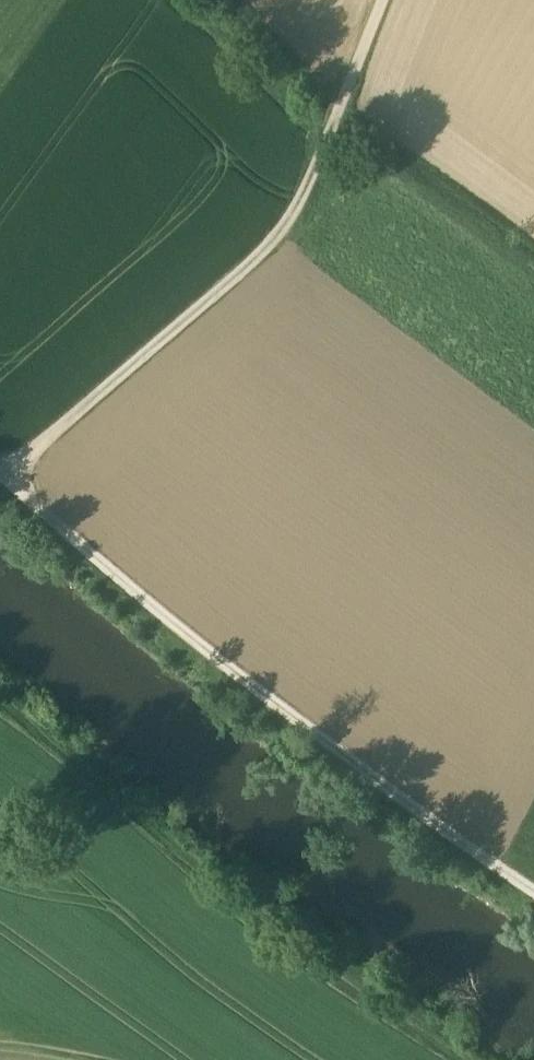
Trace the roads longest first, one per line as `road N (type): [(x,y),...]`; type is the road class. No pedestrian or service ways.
road 1 (track): [(3,475),(337,755),(533,896)]
road 2 (track): [(381,0),(295,209),(258,256),(3,475)]
road 3 (track): [(453,1059),(234,910),(0,708)]

